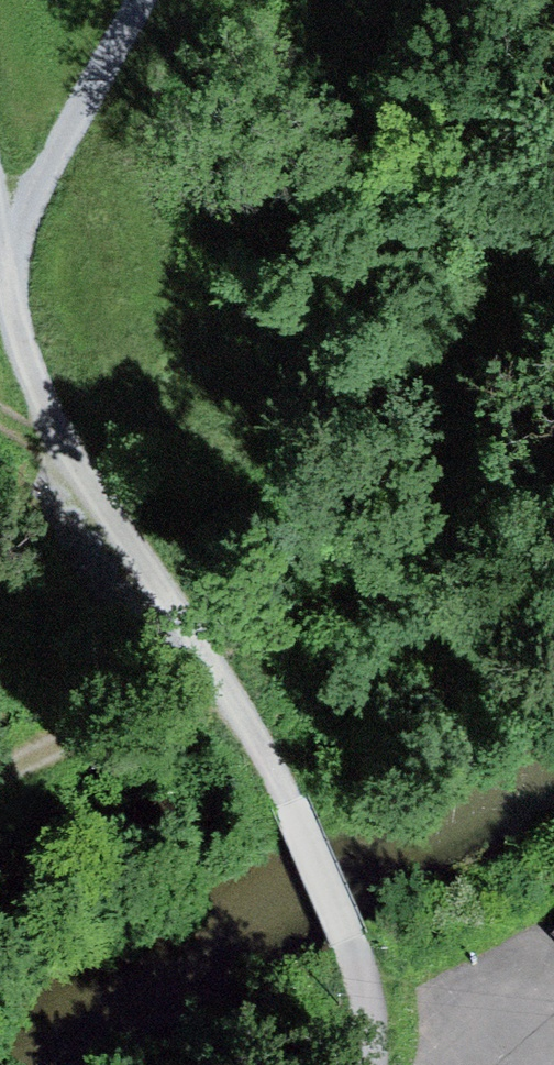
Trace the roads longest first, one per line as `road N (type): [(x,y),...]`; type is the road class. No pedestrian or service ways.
road 1 (track): [(0,397),(199,646),(319,851)]
road 2 (track): [(130,0),(0,200)]
road 3 (track): [(0,771),(199,646)]
road 4 (unclassified): [(371,1064),(374,1036),(356,945)]

